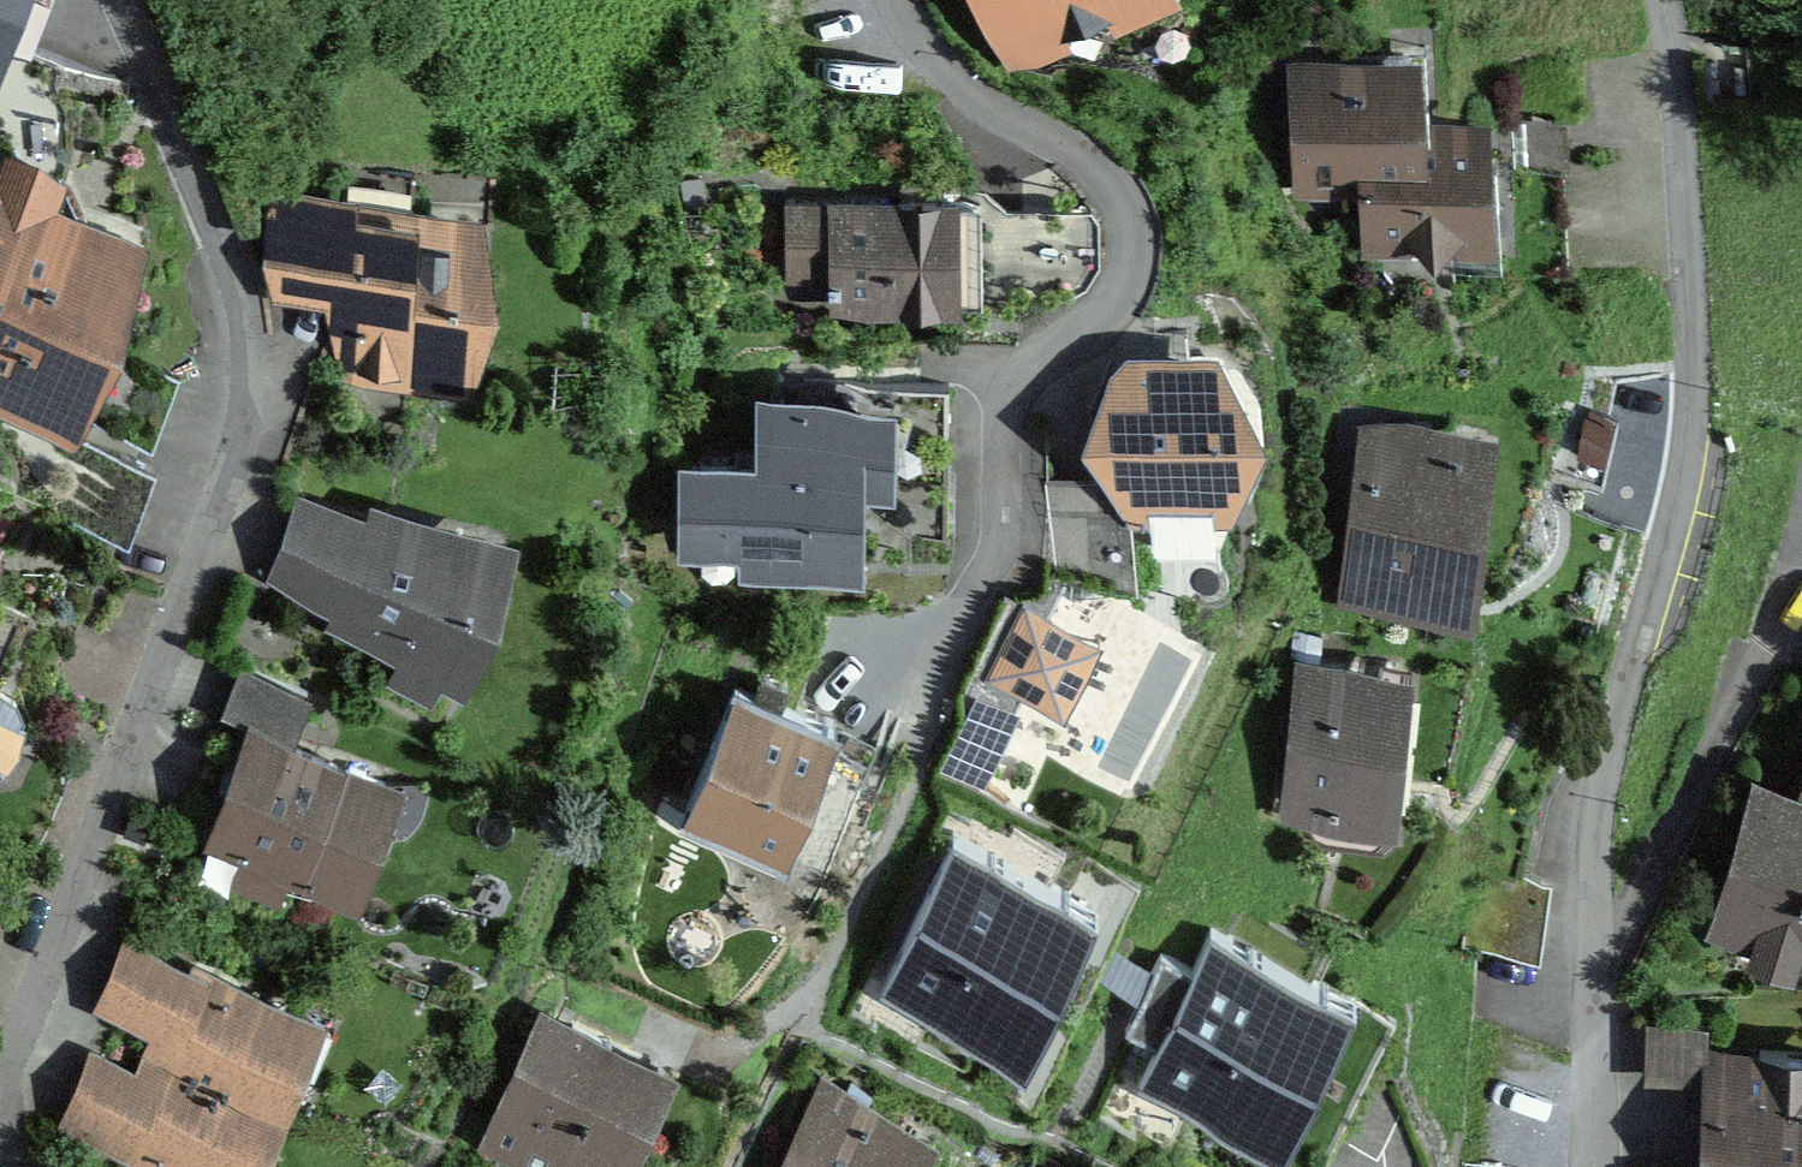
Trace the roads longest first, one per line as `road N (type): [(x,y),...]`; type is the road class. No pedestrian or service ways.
road 1 (residential): [(894,0),(946,76),(1067,148),(1112,190),(1118,268),(1010,380),(1004,488),(976,608),(829,962),(799,999),(718,1059)]
road 2 (residential): [(118,0),(225,269),(243,365),(234,455),(0,1147)]
road 3 (residential): [(1596,1166),(1587,1131),(1581,944),(1590,788),(1671,536),(1689,425),(1686,253),(1659,0)]

